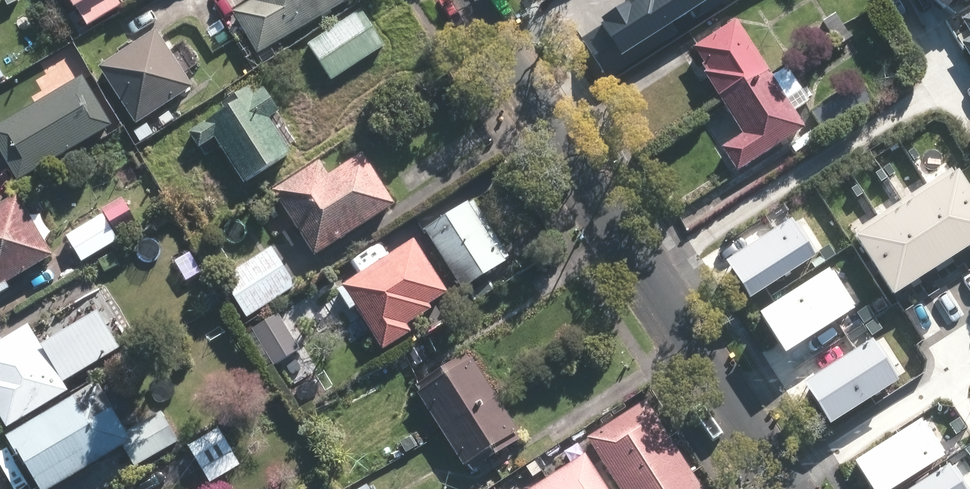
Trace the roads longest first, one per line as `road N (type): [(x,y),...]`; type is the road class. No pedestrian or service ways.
road 1 (residential): [(784,488),(482,0)]

